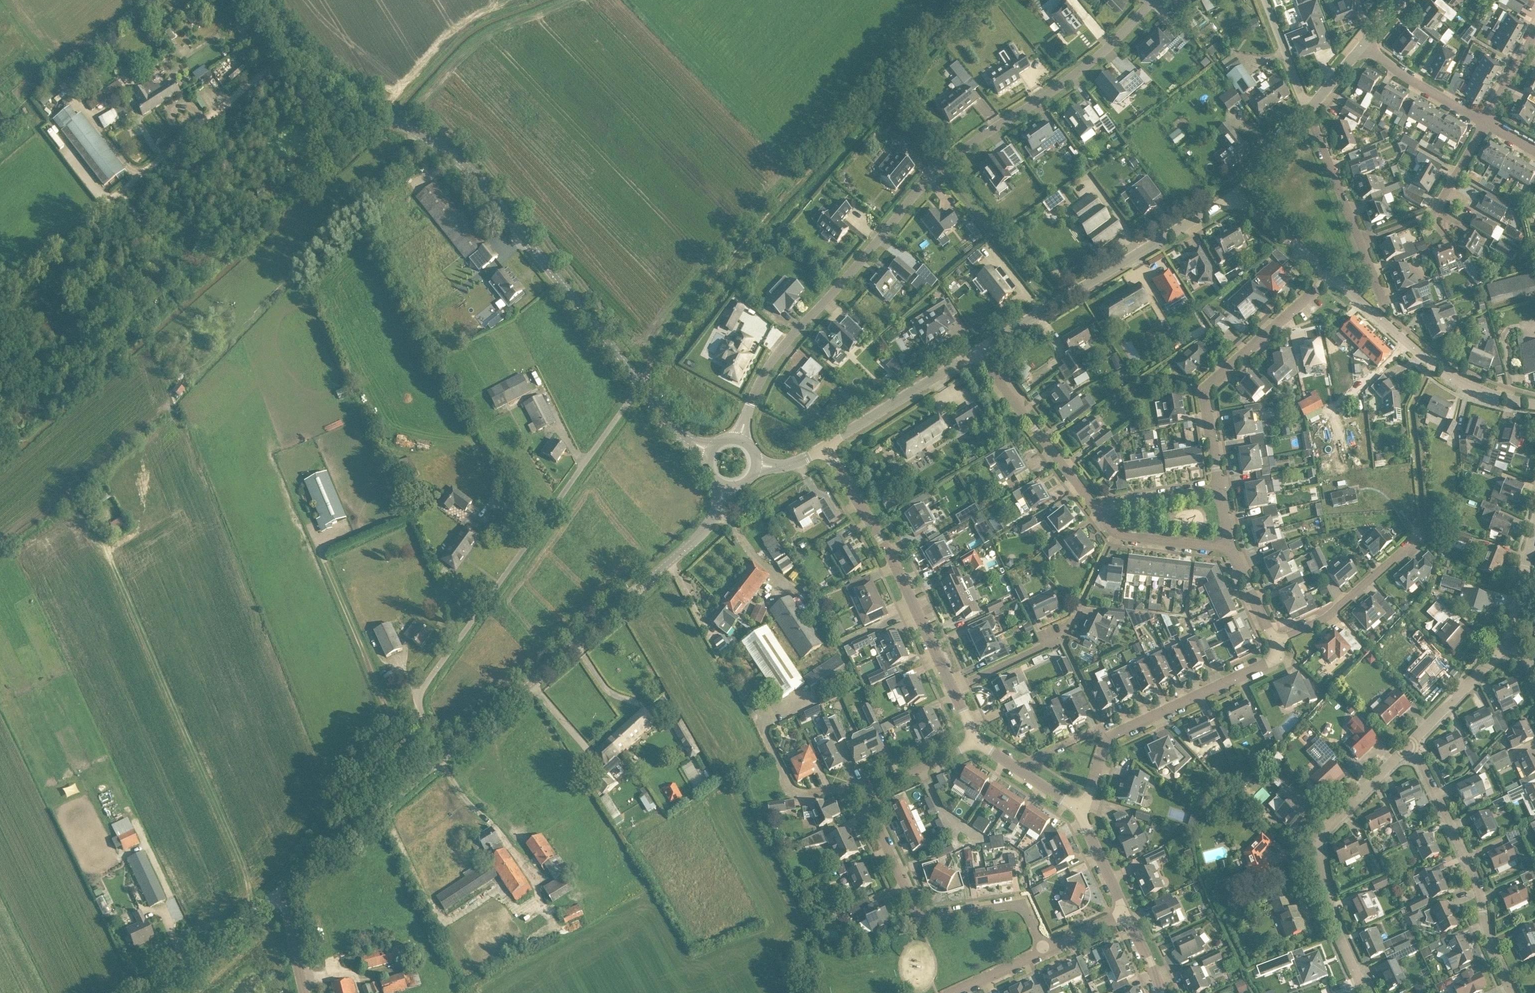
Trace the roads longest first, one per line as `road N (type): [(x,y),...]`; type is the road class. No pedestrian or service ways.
road 1 (residential): [(1152,0),(1086,66),(923,184),(779,351),(738,440)]
road 2 (unclassified): [(641,384),(472,172),(319,75),(253,0)]
road 3 (track): [(641,384),(760,234),(968,0)]
road 4 (unclassified): [(443,756),(420,693),(641,384)]
road 5 (unclassified): [(443,756),(703,532),(724,488)]
road 6 (track): [(0,300),(292,50)]
road 7 (unclassified): [(976,352),(1235,197)]
road 8 (residential): [(1365,992),(1328,909),(1319,839),(1408,746)]
road 9 (residential): [(1044,950),(1017,906),(919,914),(868,795)]
road 10 (unclassified): [(952,690),(893,560),(825,446)]
road 11 (residential): [(1220,489),(1205,390),(1331,277)]
road 12 (residential): [(1512,992),(1490,946),(1473,872),(1408,746)]
road 13 (unclassified): [(1534,403),(1464,384),(1433,365),(1331,277)]
road 14 (track): [(301,874),(419,699)]
road 15 (unclassified): [(283,889),(443,756)]
road 16 (residential): [(1383,300),(1308,112)]
road 17 (residential): [(868,795),(844,787),(794,794),(761,726),(803,700)]
road 18 (residential): [(1097,510),(976,352)]
road 19 (residential): [(1109,737),(1267,663),(1274,643)]
road 20 (residential): [(1274,643),(1322,620),(1425,533)]
road 21 (unclassified): [(825,446),(976,352)]
road 22 (residential): [(952,690),(1042,649),(1084,597)]
road 23 (unclassified): [(162,992),(283,889)]
road 24 (residential): [(1230,548),(1113,532),(1097,510)]
road 25 (residential): [(1364,44),(1486,122)]
road 26 (residential): [(1408,746),(1508,644)]
road 27 (unclassified): [(1081,811),(976,743)]
road 28 (unclassified): [(1331,277),(1235,197)]
road 29 (residential): [(1097,510),(1220,489)]
road 30 (residential): [(868,795),(976,743)]

